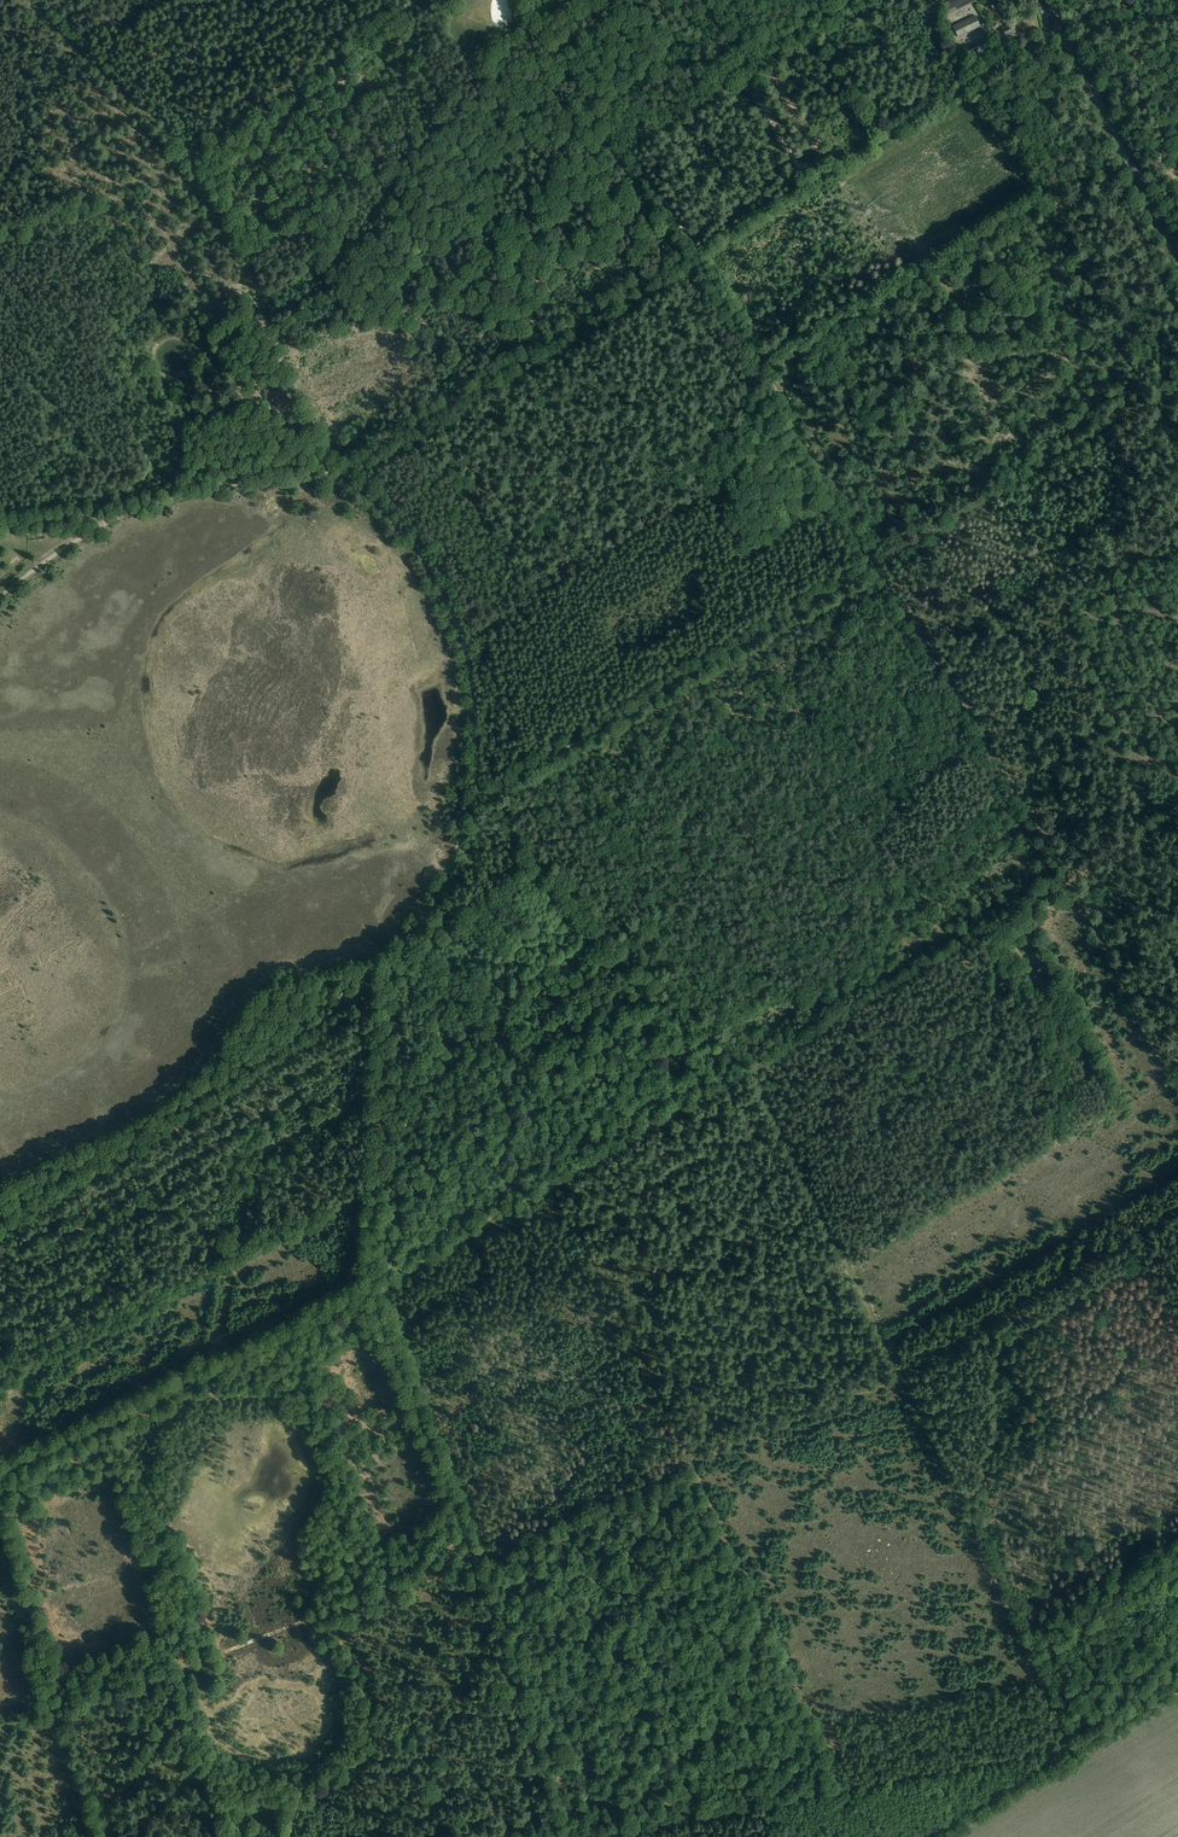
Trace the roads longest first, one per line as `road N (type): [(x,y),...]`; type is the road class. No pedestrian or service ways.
road 1 (track): [(562,1836),(1078,1747),(753,1070),(480,799)]
road 2 (track): [(340,469),(412,541),(461,629),(480,799),(426,916),(388,947),(371,1292),(449,1484),(563,1836)]
road 3 (track): [(1177,1207),(901,1378),(58,1714)]
road 4 (track): [(0,1475),(371,1292),(1006,912)]
road 5 (track): [(631,0),(596,32),(566,30),(558,39),(697,250),(876,564),(1069,874),(1006,912)]
road 6 (track): [(340,469),(1047,37)]
road 7 (track): [(1177,385),(480,799)]
road 8 (track): [(844,1787),(562,1182)]
road 9 (track): [(388,947),(272,983),(162,1102),(0,1186)]
road 10 (track): [(1177,805),(1069,874),(1177,1102)]
road 11 (track): [(0,599),(91,531),(150,504),(340,469)]
road 12 (track): [(94,1836),(0,1515)]
road 13 (track): [(1177,1684),(930,1836)]
road 14 (primary): [(1177,260),(1062,29)]
road 15 (track): [(695,0),(706,55),(737,73),(780,84),(829,170)]
road 16 (track): [(1177,210),(1081,22)]
road 17 (track): [(749,77),(811,181)]

